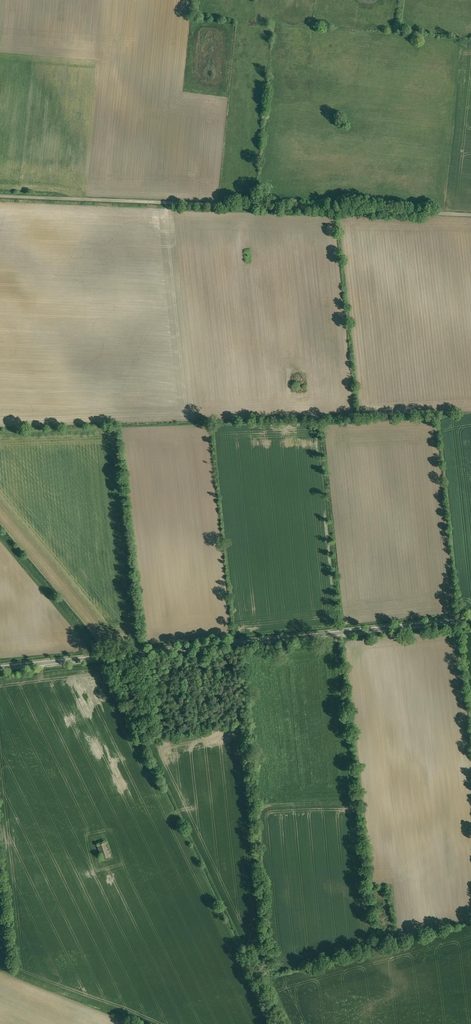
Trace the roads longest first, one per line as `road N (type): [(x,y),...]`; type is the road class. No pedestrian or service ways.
road 1 (tertiary): [(470,620),(0,668)]
road 2 (track): [(0,194),(470,212)]

